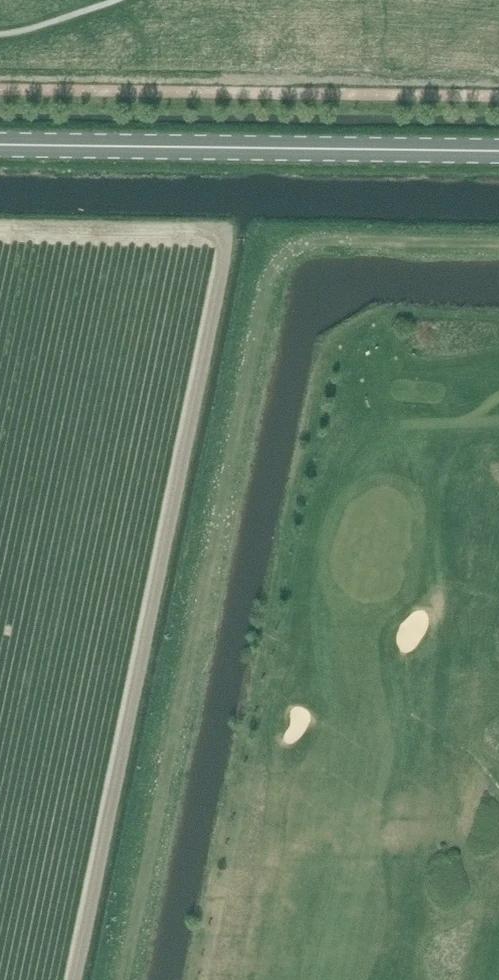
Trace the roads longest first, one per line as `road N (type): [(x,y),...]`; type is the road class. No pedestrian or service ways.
road 1 (tertiary): [(0,145),(498,151)]

